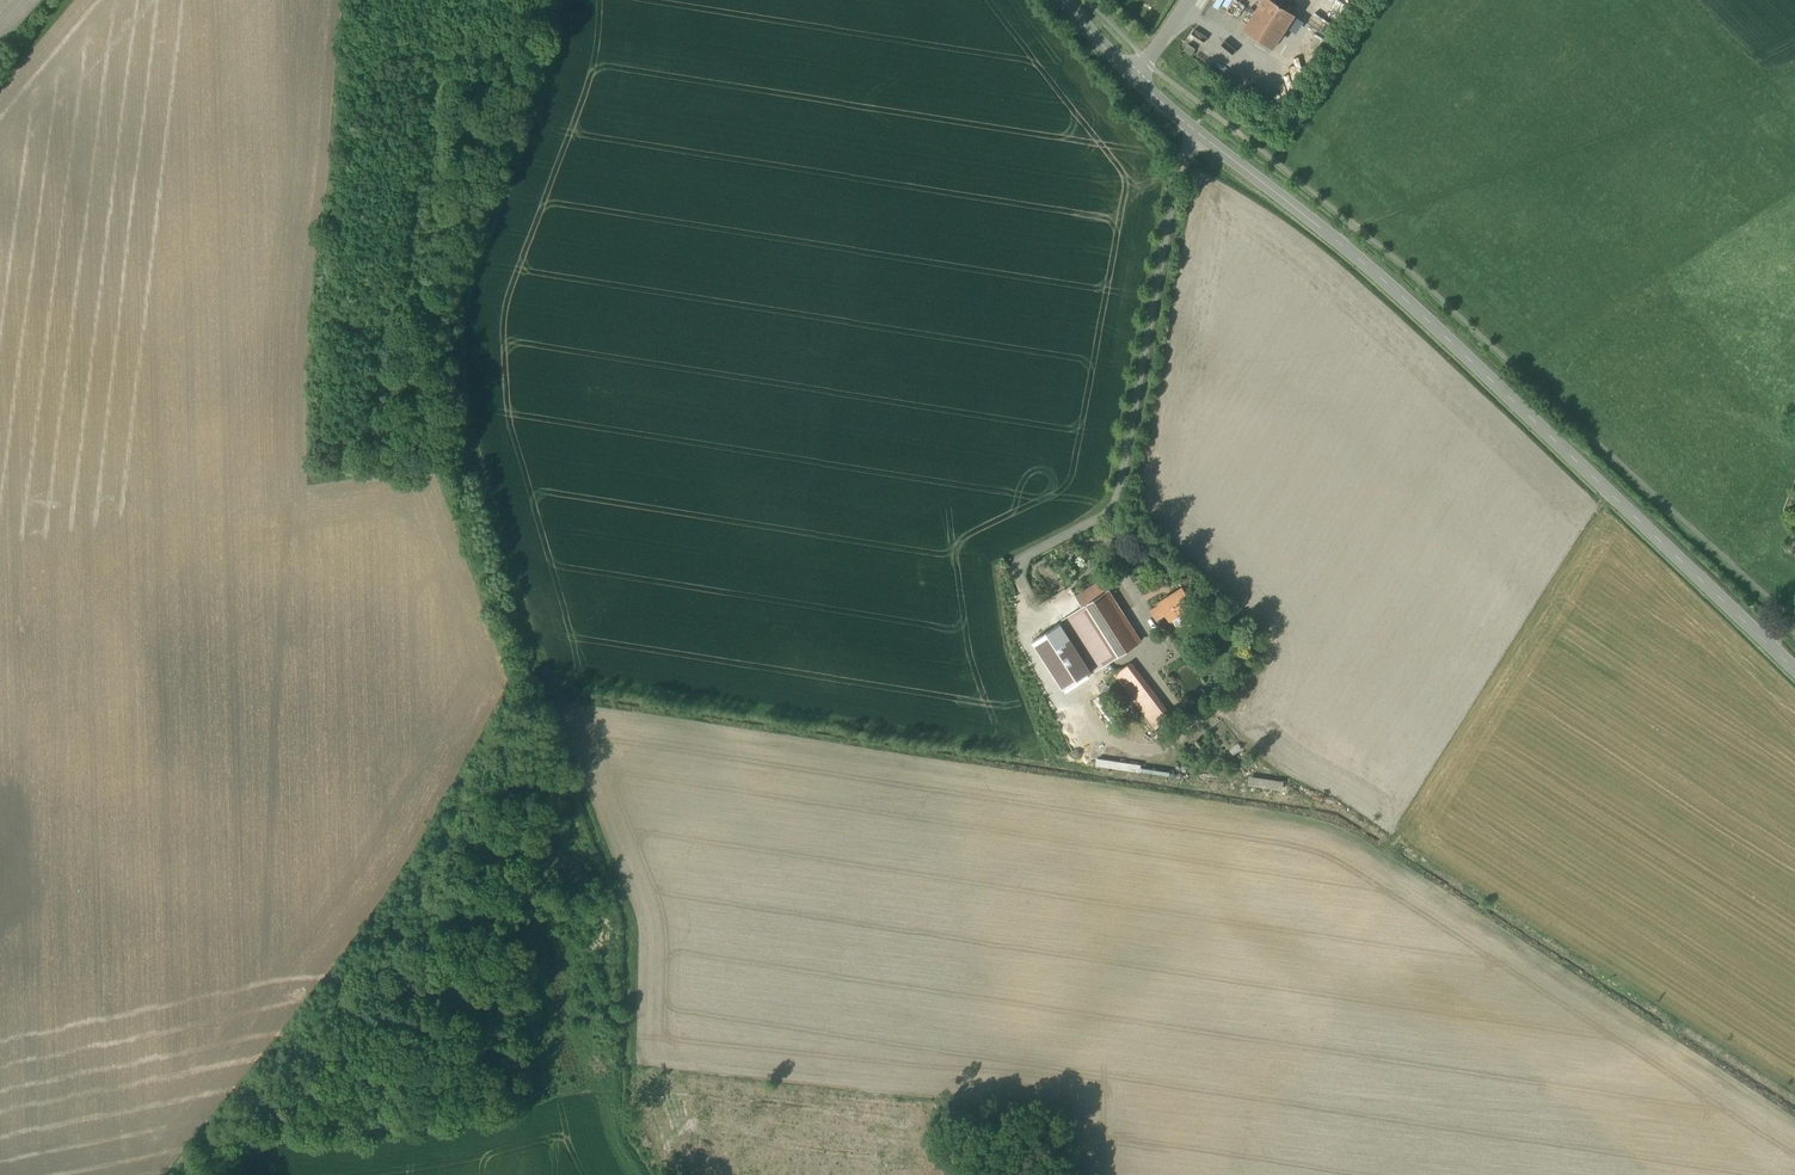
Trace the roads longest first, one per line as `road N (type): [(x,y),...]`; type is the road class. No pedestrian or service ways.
road 1 (tertiary): [(1794,670),(1441,333),(1169,108),(1062,0)]

